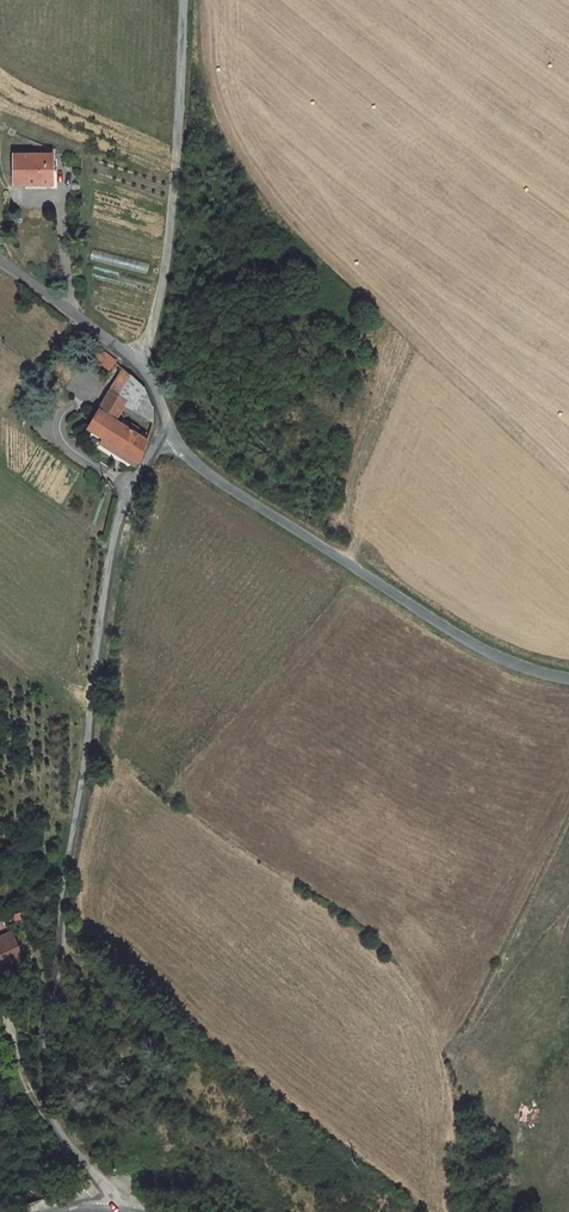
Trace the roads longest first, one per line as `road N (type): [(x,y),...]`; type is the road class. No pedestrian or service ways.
road 1 (unclassified): [(170,433),(131,490),(109,559),(60,967),(42,1034),(55,1125),(105,1186),(111,1211)]
road 2 (unclassified): [(170,433),(218,482),(474,646),(568,681)]
road 3 (unclassified): [(143,368),(179,118),(184,0)]
road 4 (unclassified): [(0,261),(143,368)]

